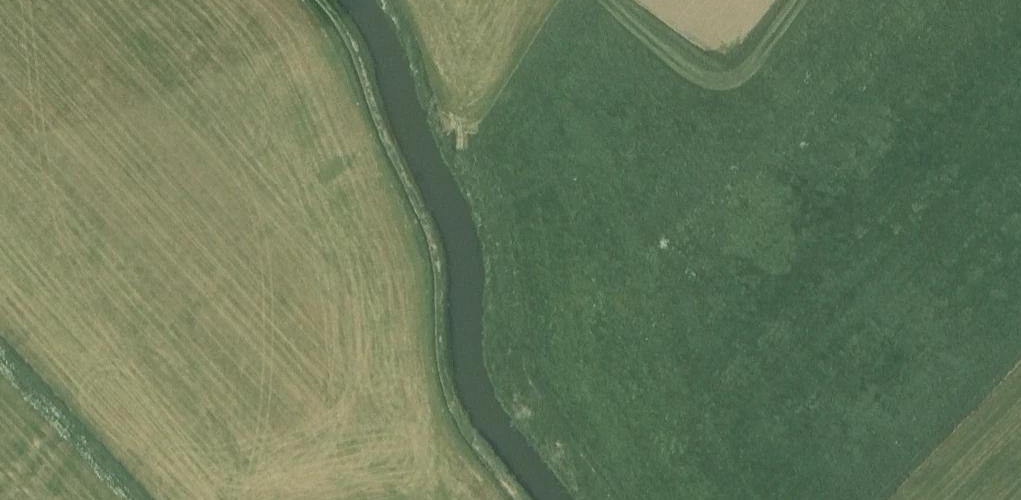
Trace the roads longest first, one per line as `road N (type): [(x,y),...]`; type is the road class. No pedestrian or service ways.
road 1 (track): [(137,499),(0,352)]

